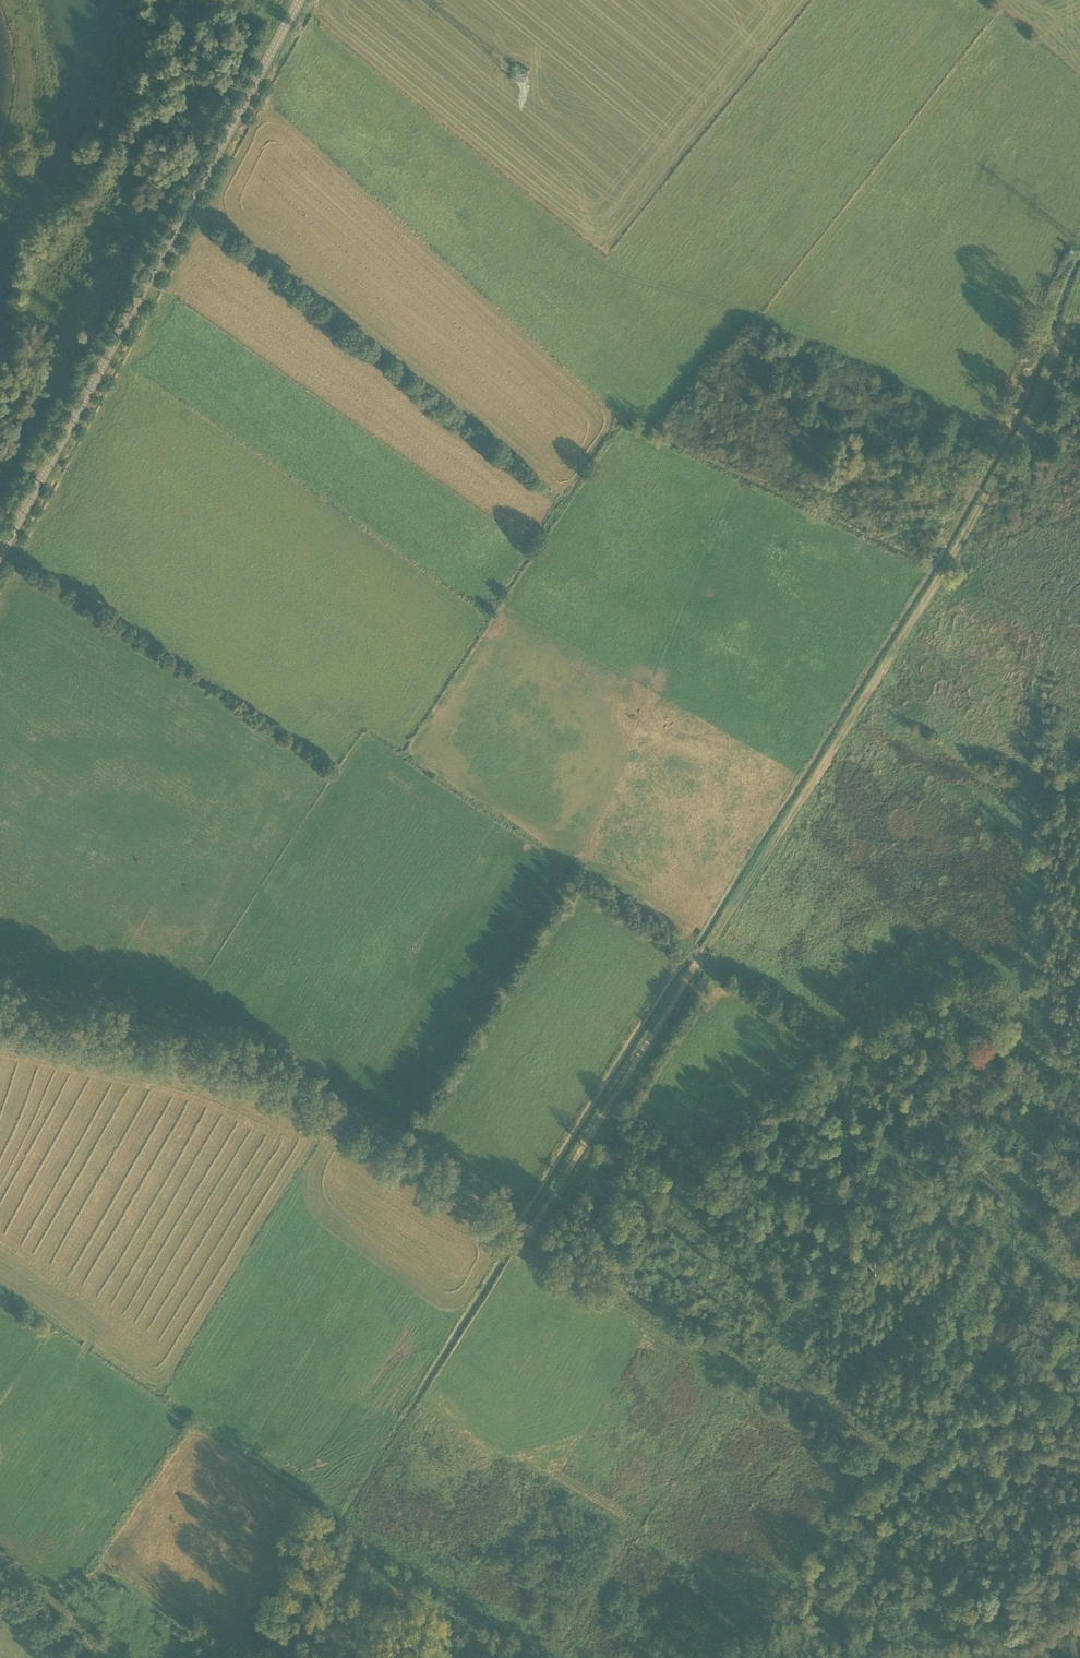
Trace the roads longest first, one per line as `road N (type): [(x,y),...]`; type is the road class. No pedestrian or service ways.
road 1 (track): [(755,1377),(246,1053),(0,990)]
road 2 (unclassified): [(0,552),(299,0)]
road 3 (track): [(529,1234),(690,971)]
road 4 (track): [(231,1657),(118,1578),(103,1574),(52,1591),(0,1564)]

